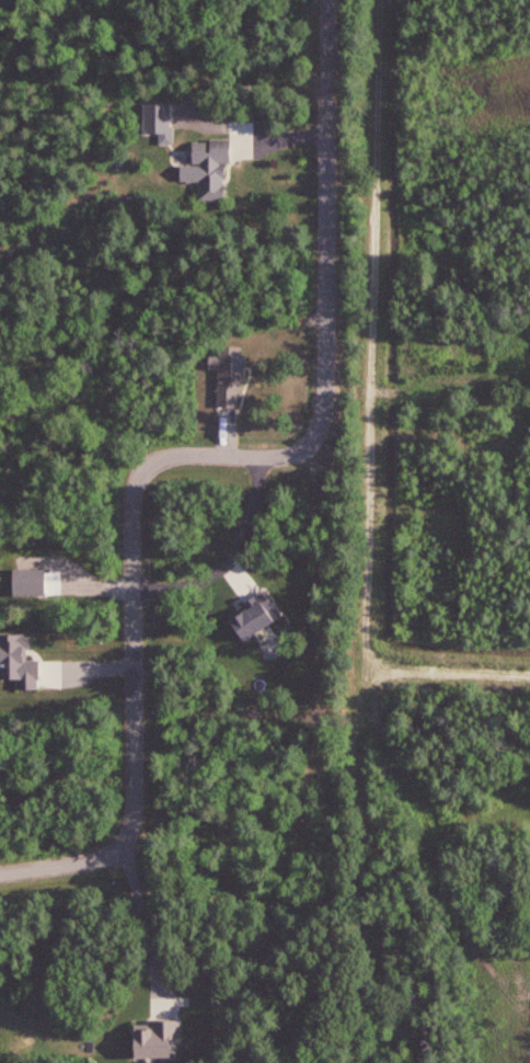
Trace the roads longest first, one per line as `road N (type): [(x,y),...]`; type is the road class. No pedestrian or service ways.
road 1 (residential): [(0,871),(103,857),(137,823),(131,490),(150,457),(293,450),(325,399),(327,0)]
road 2 (track): [(371,1062),(373,0)]

